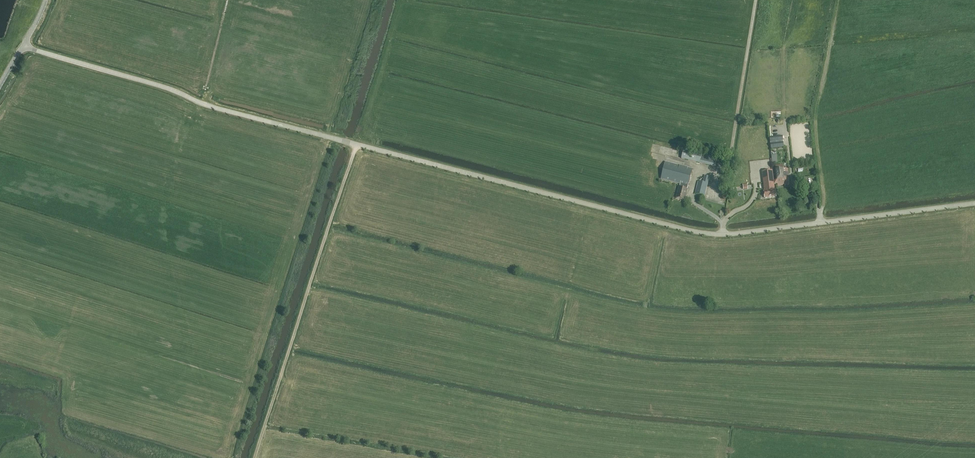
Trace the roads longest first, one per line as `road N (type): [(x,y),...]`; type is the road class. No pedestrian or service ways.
road 1 (unclassified): [(974,203),(698,232),(212,106),(23,46)]
road 2 (track): [(308,287),(253,457)]
road 3 (track): [(357,144),(308,287)]

